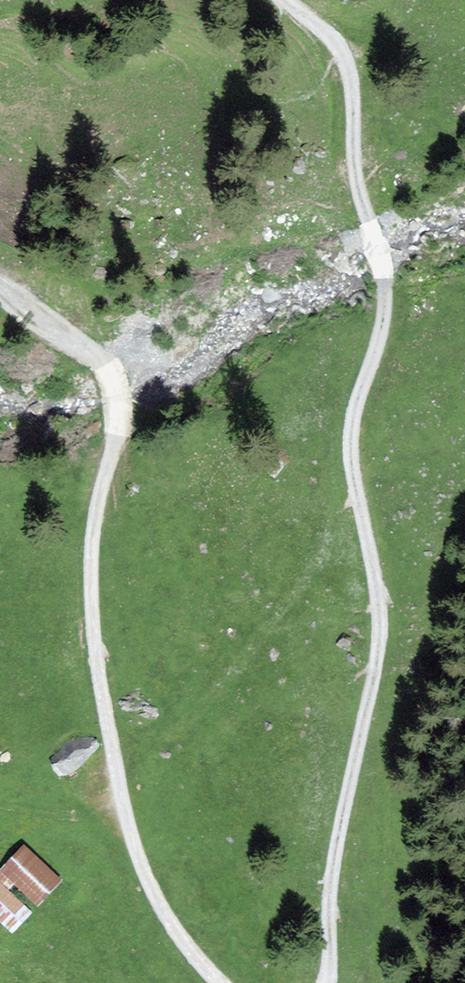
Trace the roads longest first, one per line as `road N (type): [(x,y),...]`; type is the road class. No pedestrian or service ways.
road 1 (residential): [(326,982),(334,869),(382,620),(350,429),(387,297),(356,176),(345,62),(325,30),(284,0)]
road 2 (residential): [(0,287),(105,366),(114,382),(117,434),(90,569),(109,725),(155,897),(221,982)]

